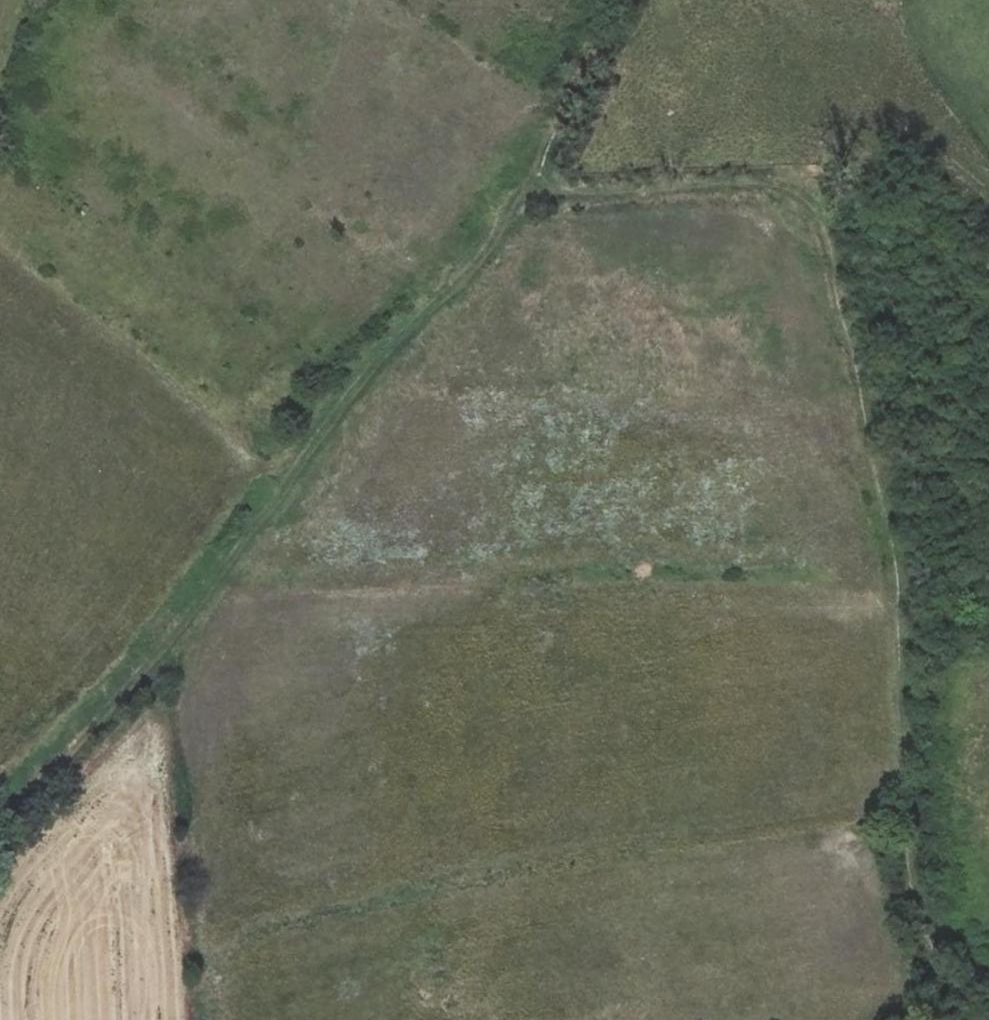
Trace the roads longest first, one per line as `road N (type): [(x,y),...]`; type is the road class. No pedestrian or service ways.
road 1 (track): [(533,177),(479,258),(376,362),(141,674),(0,825)]
road 2 (track): [(631,0),(582,67),(533,177)]

